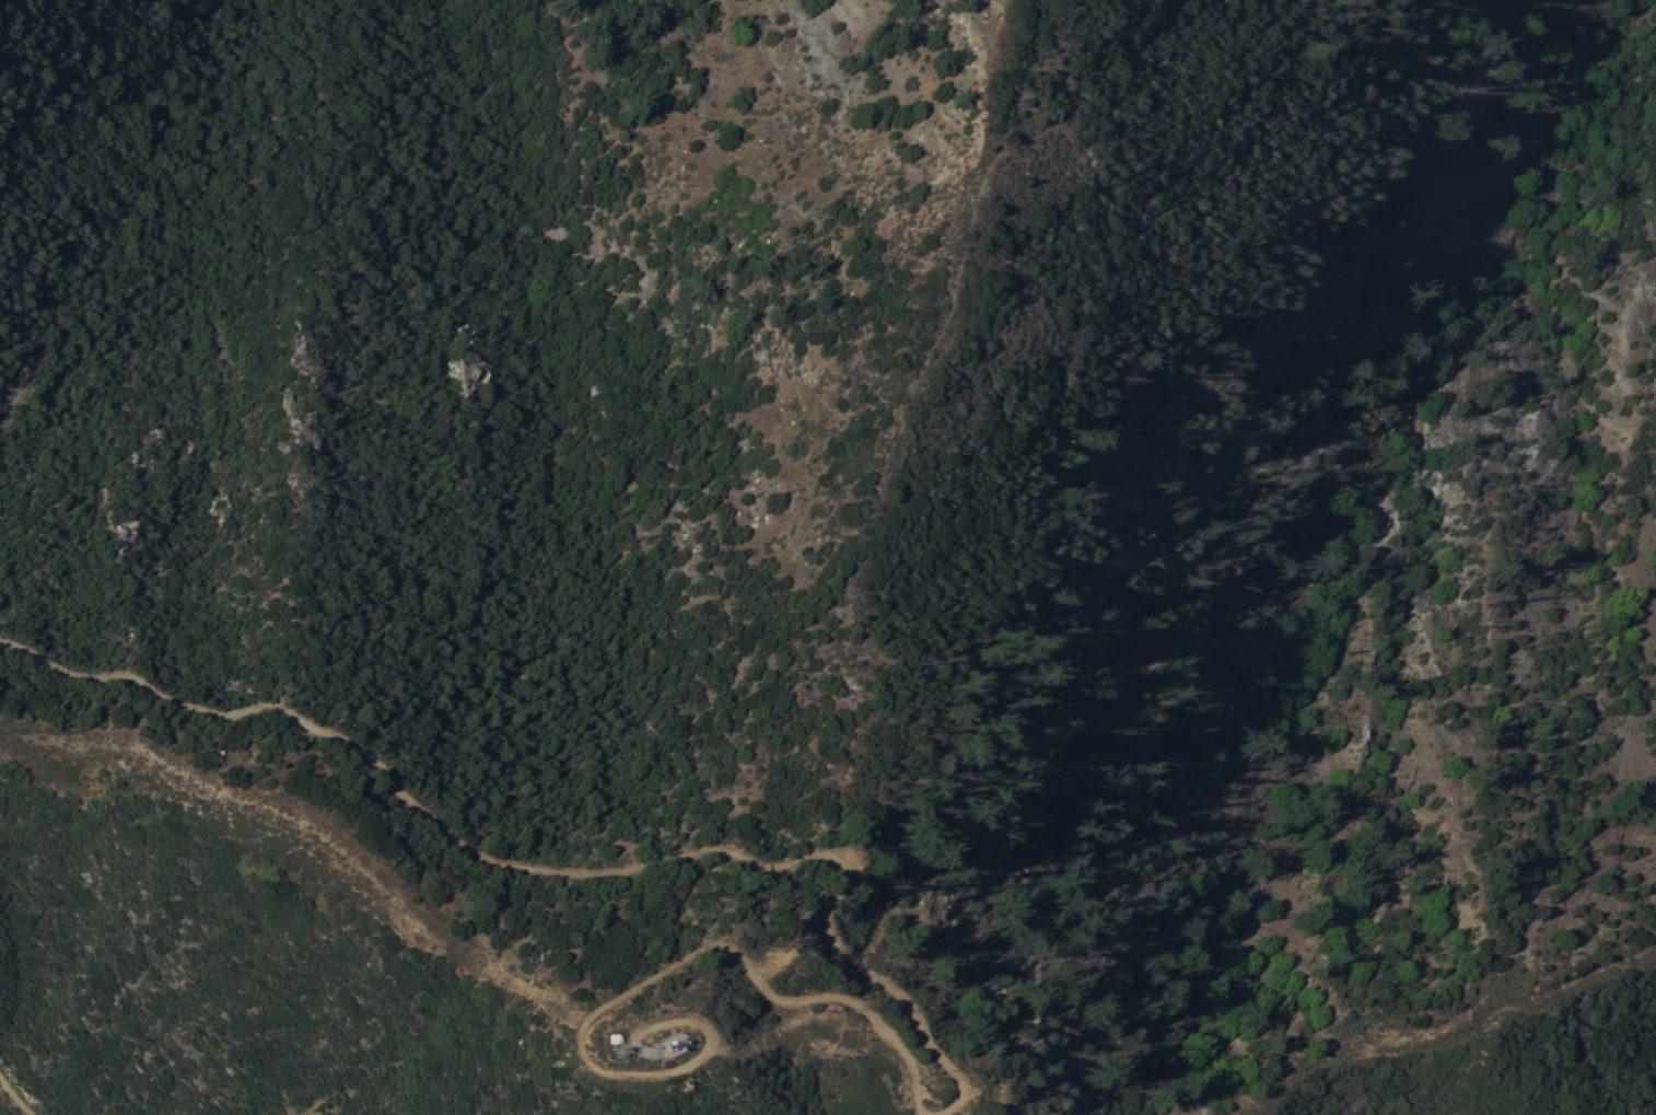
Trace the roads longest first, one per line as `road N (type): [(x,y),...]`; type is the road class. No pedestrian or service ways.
road 1 (track): [(942,1114),(957,1107),(967,1085),(890,984),(855,966),(819,920),(824,871),(765,871),(723,852),(593,872),(476,861),(422,817),(383,770),(270,709),(222,719),(130,677),(77,682),(0,648)]
road 2 (track): [(642,1048),(634,1035),(666,1018),(698,1019),(711,1036),(702,1053),(668,1072),(633,1079),(594,1069),(581,1042),(582,1021),(628,1009),(733,949),(796,1003),(827,996),(858,1002),(908,1056),(926,1114)]

